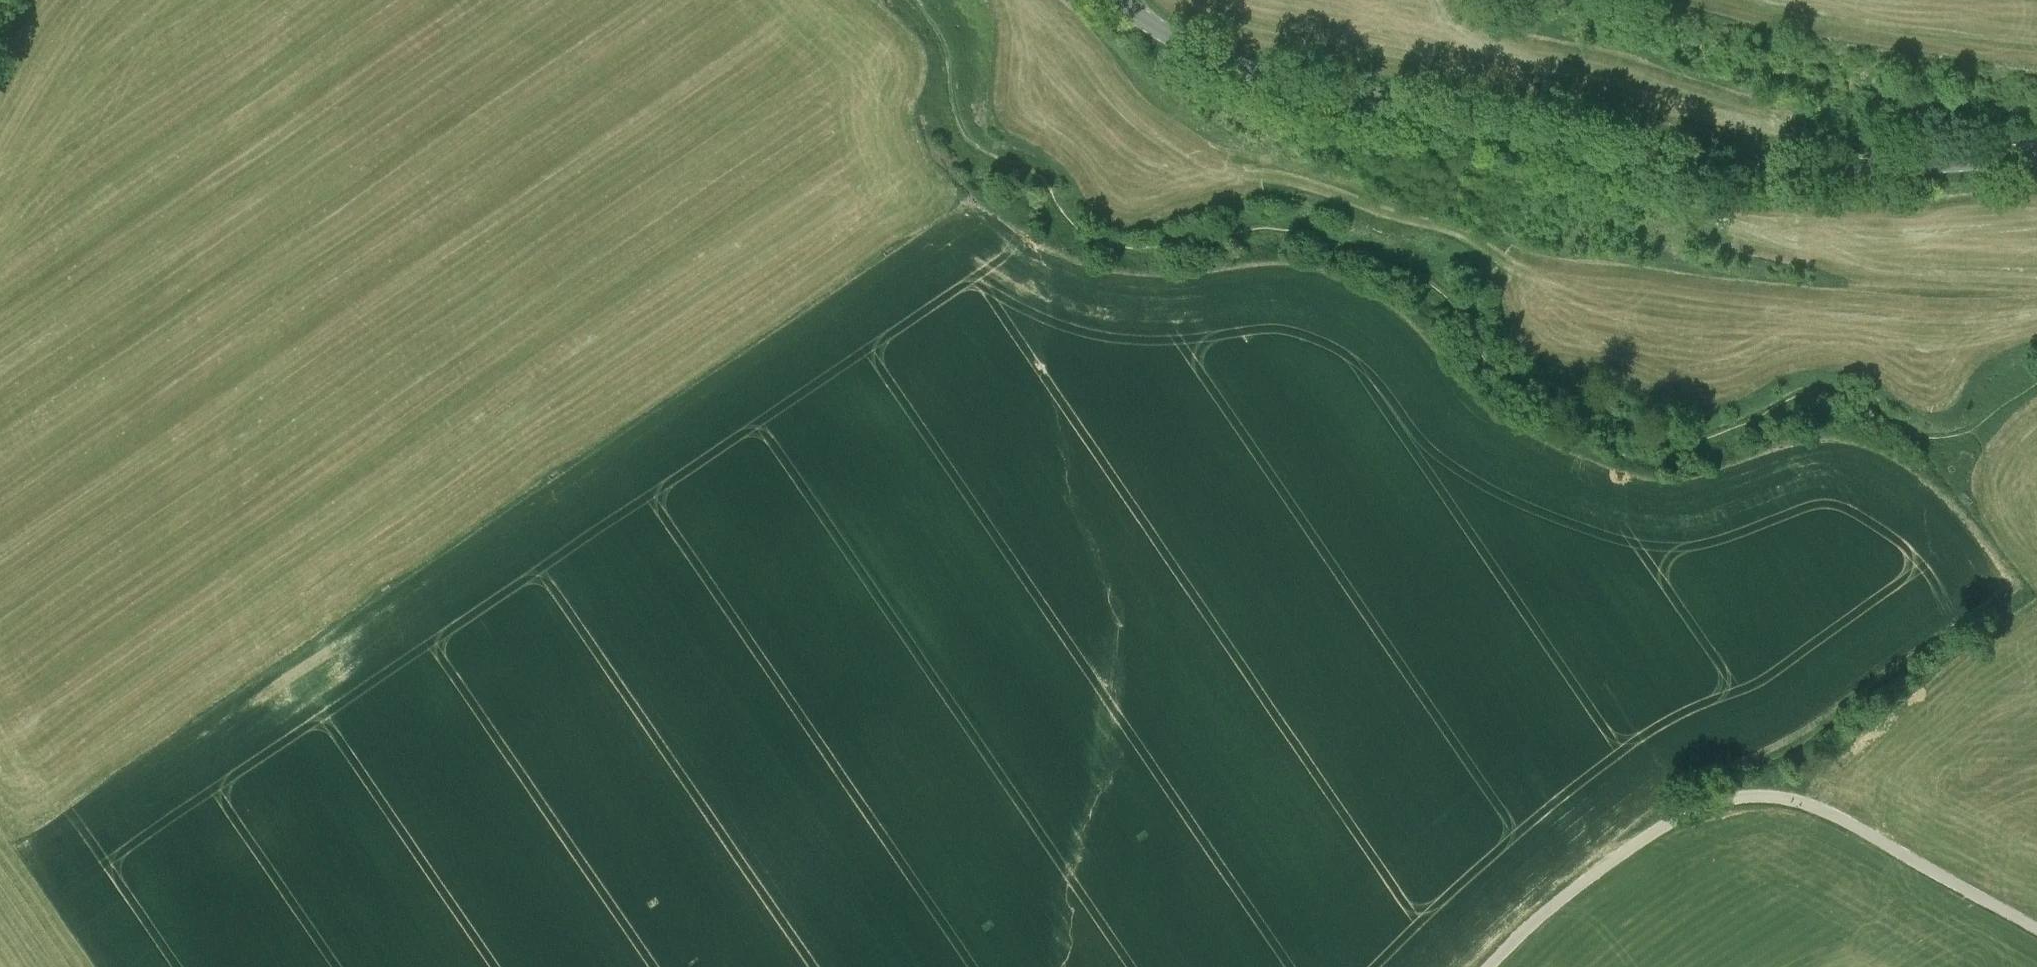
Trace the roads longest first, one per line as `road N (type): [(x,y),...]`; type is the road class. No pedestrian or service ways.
road 1 (unclassified): [(2036,154),(1835,169),(1643,158),(1280,80),(1195,47),(1116,0)]
road 2 (unclassified): [(1488,966),(1559,901),(1657,829),(1695,809),(1754,796),(1828,811),(2036,930)]
road 3 (track): [(1894,165),(1920,136),(1950,120),(1985,124),(2028,155)]

